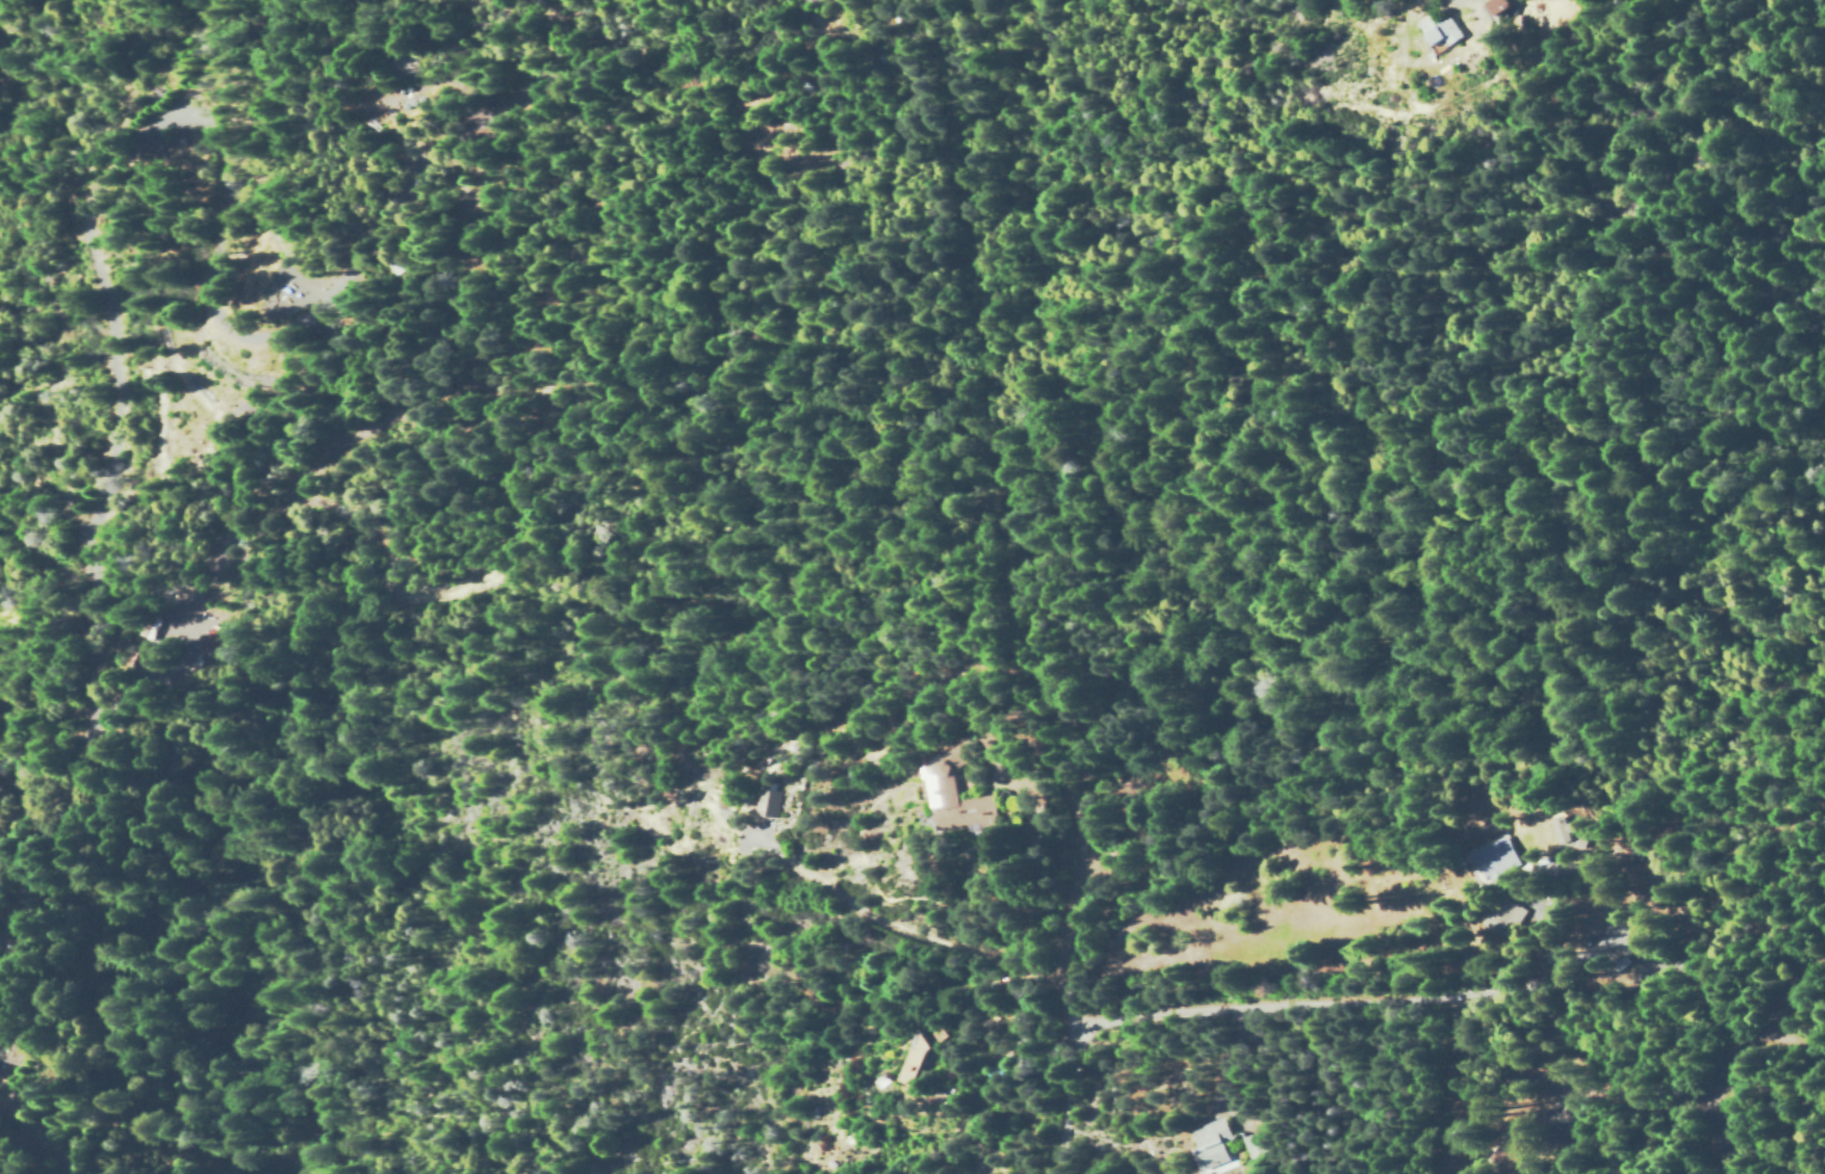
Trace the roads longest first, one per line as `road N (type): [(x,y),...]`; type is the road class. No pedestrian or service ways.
road 1 (residential): [(1064,954),(1156,855),(1177,805),(1201,776),(1433,722),(1520,683),(1586,617),(1581,570),(1552,557),(1452,579),(1357,581),(1304,562),(1266,534)]
road 2 (residential): [(930,745),(956,734),(995,733),(1030,744),(1082,837),(1064,954)]
road 3 (residential): [(1063,1173),(1076,1062),(1064,954)]

